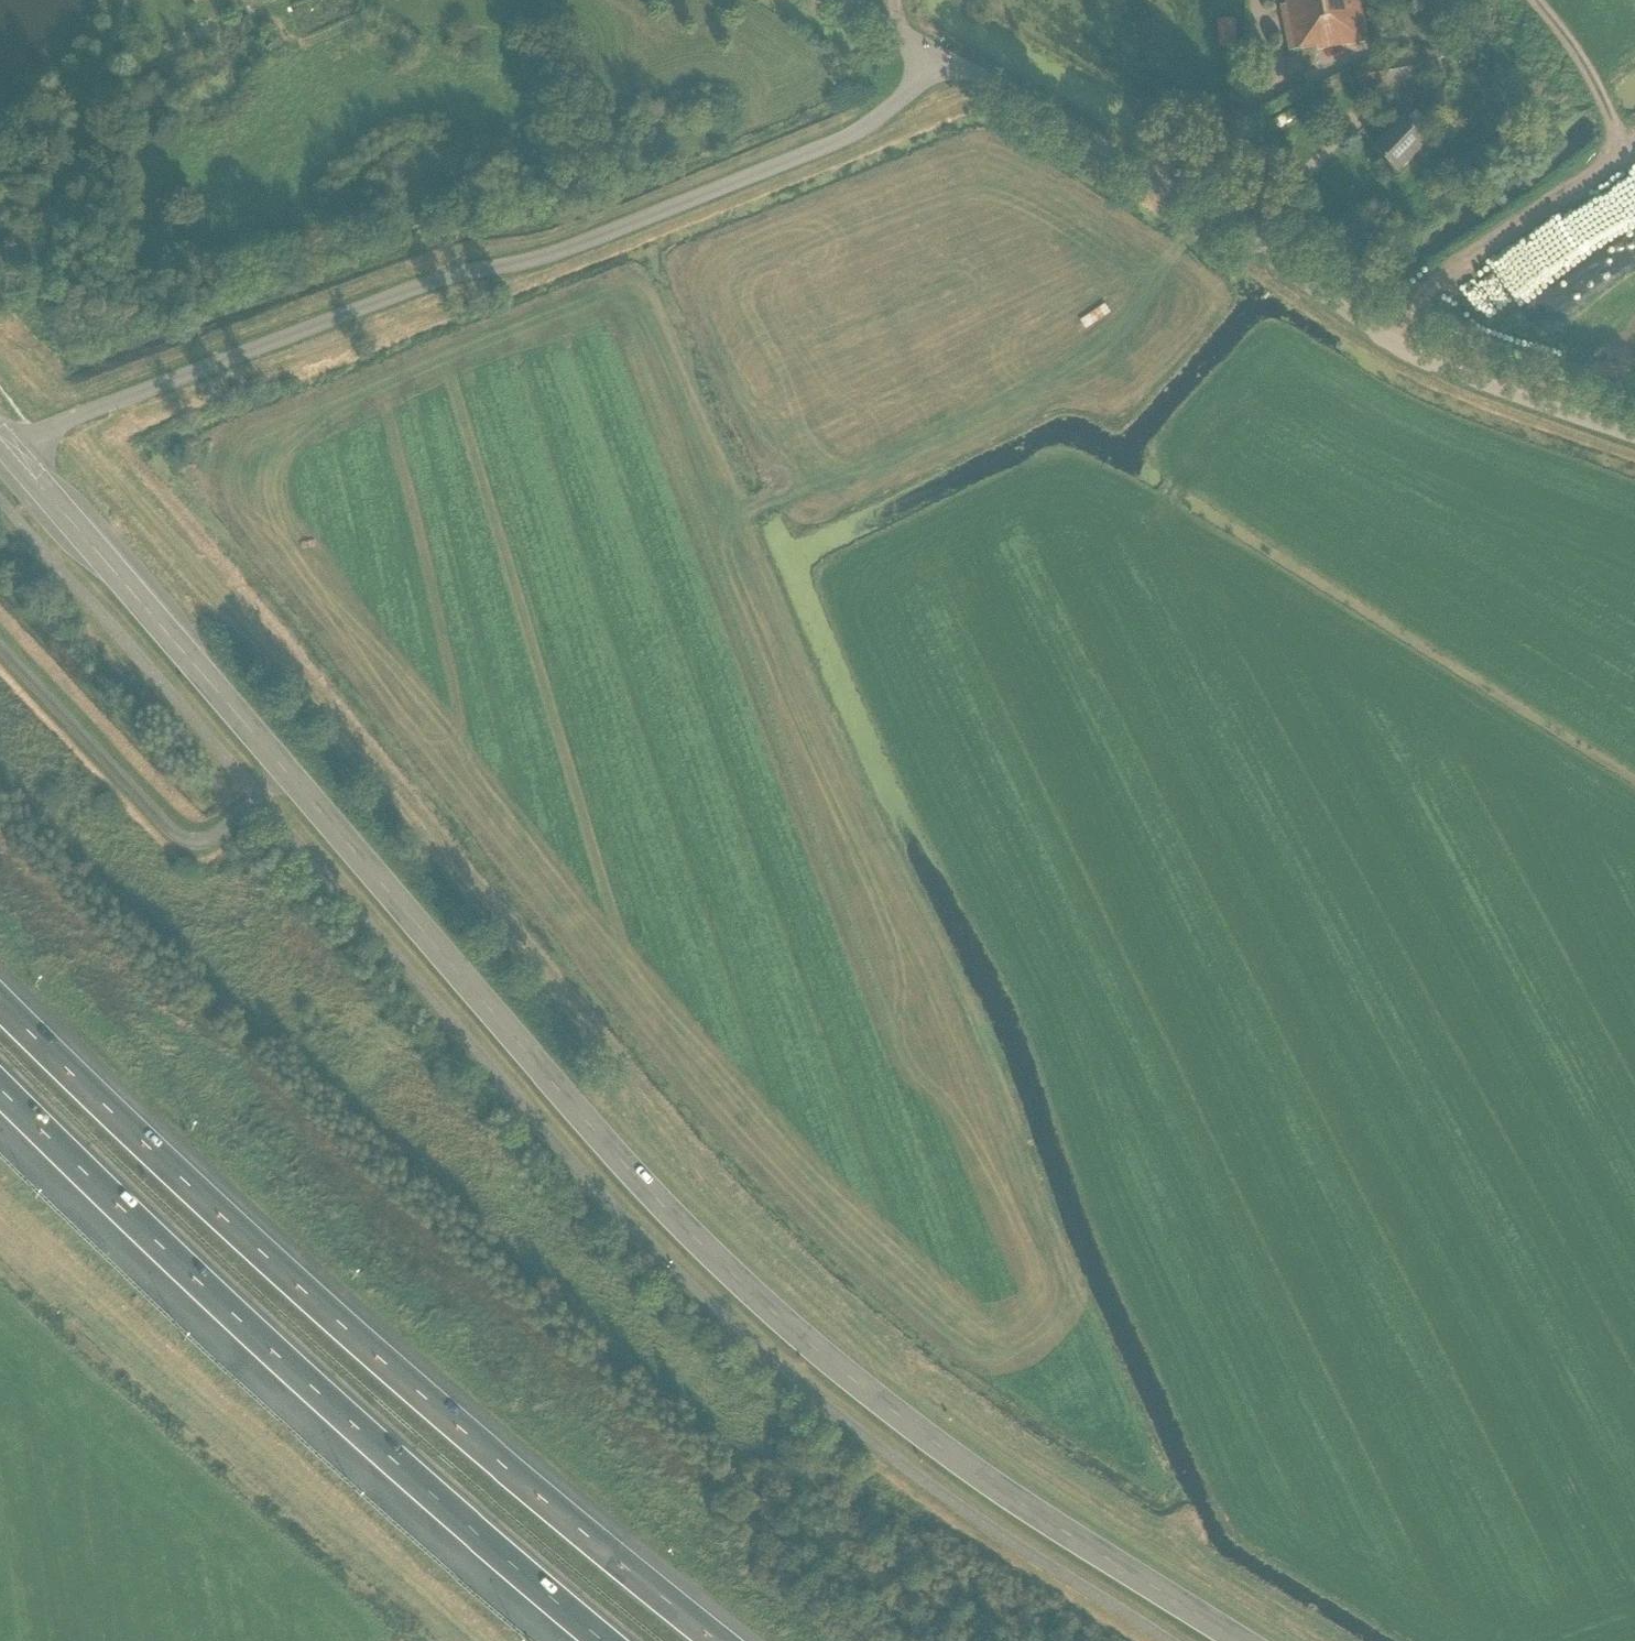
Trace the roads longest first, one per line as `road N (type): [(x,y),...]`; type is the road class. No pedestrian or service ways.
road 1 (tertiary): [(1237,1640),(922,1434),(727,1272),(9,454)]
road 2 (unclassified): [(9,454),(77,415),(437,279),(553,252),(853,133),(914,82),(929,49)]
road 3 (motorway): [(716,1640),(572,1526),(245,1241),(0,1003)]
road 4 (motorway): [(0,1089),(398,1471),(602,1640)]
road 5 (unclassified): [(1634,433),(1443,367),(1051,112),(929,49)]
road 6 (track): [(1374,326),(1592,179),(1619,141),(1597,89),(1541,0)]

